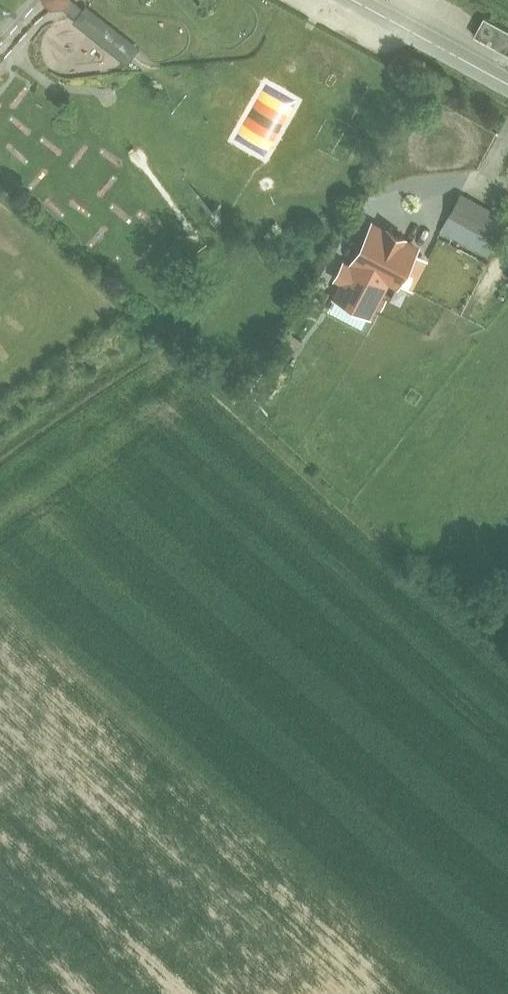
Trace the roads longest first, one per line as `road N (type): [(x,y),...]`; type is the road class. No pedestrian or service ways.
road 1 (secondary): [(507,83),(354,0)]

